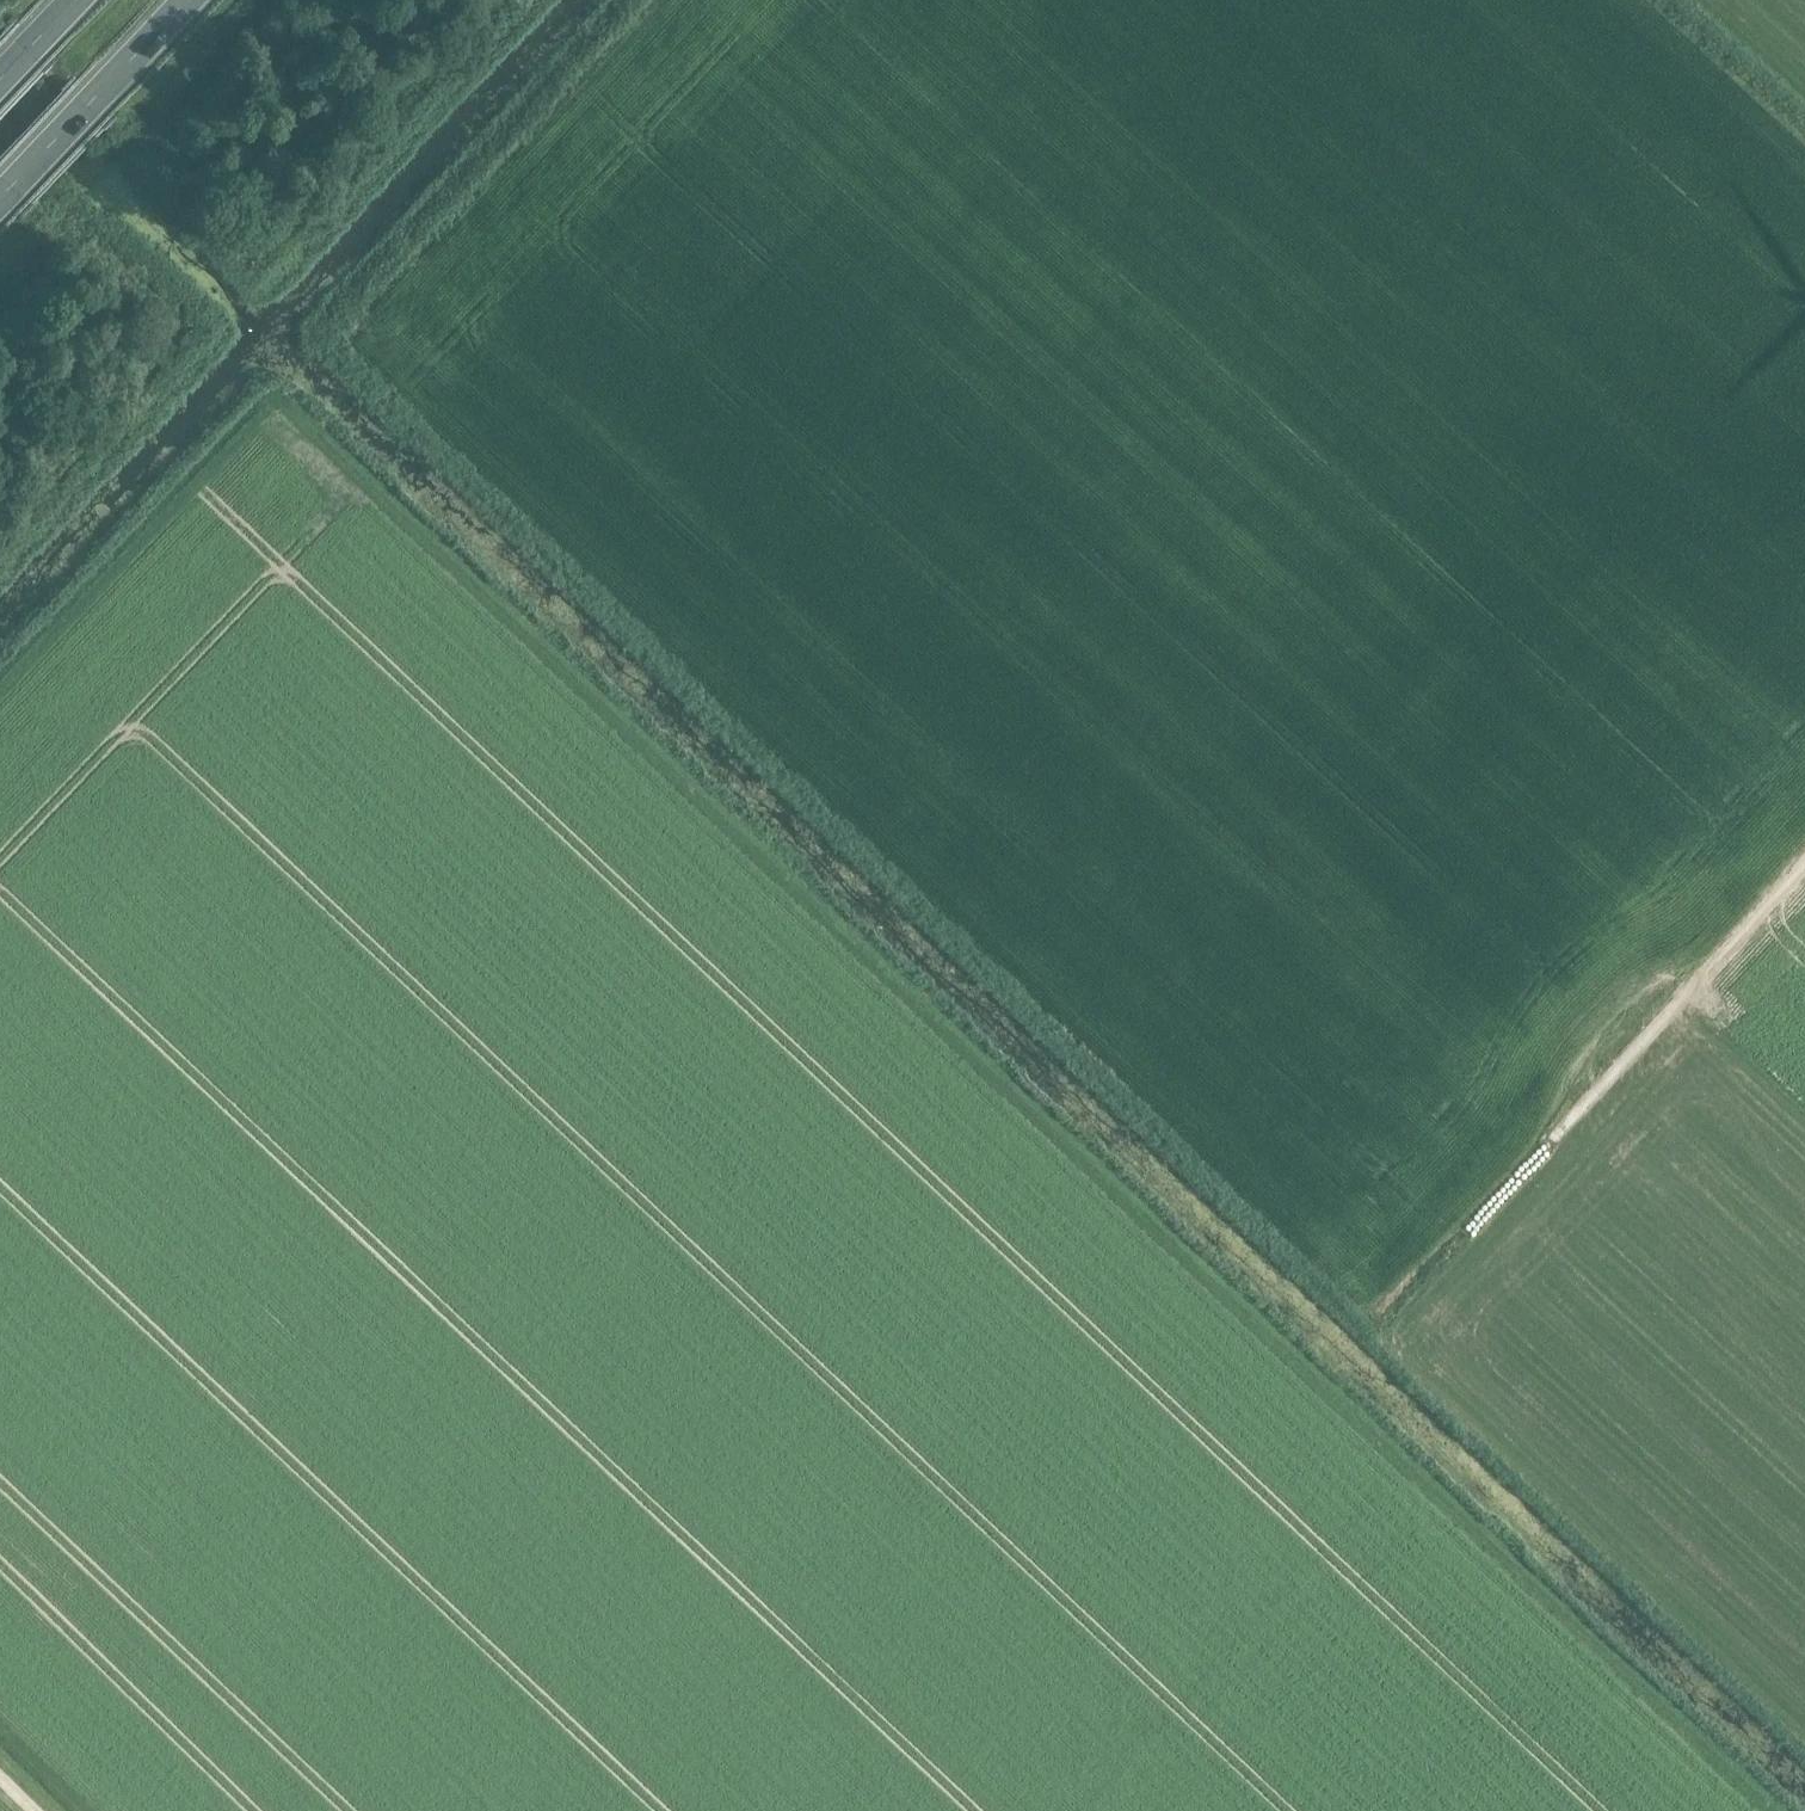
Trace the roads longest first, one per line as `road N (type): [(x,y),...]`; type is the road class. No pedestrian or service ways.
road 1 (track): [(1571,1129),(1804,874)]
road 2 (trunk): [(0,204),(190,0)]

